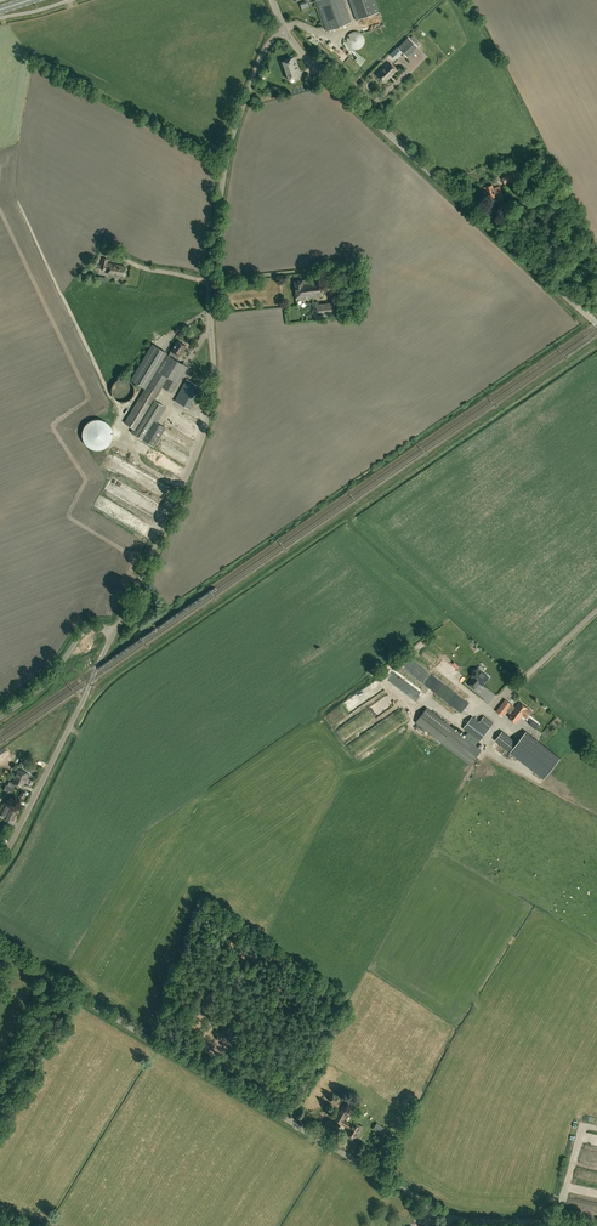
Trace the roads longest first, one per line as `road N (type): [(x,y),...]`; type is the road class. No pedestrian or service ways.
road 1 (unclassified): [(0,860),(204,436),(215,384),(212,279),(228,152),(268,49),(284,29)]
road 2 (unclassified): [(590,1225),(470,1220),(431,1208),(0,950)]
road 3 (tertiary): [(596,323),(357,107),(284,29)]
road 4 (track): [(505,695),(596,609)]

